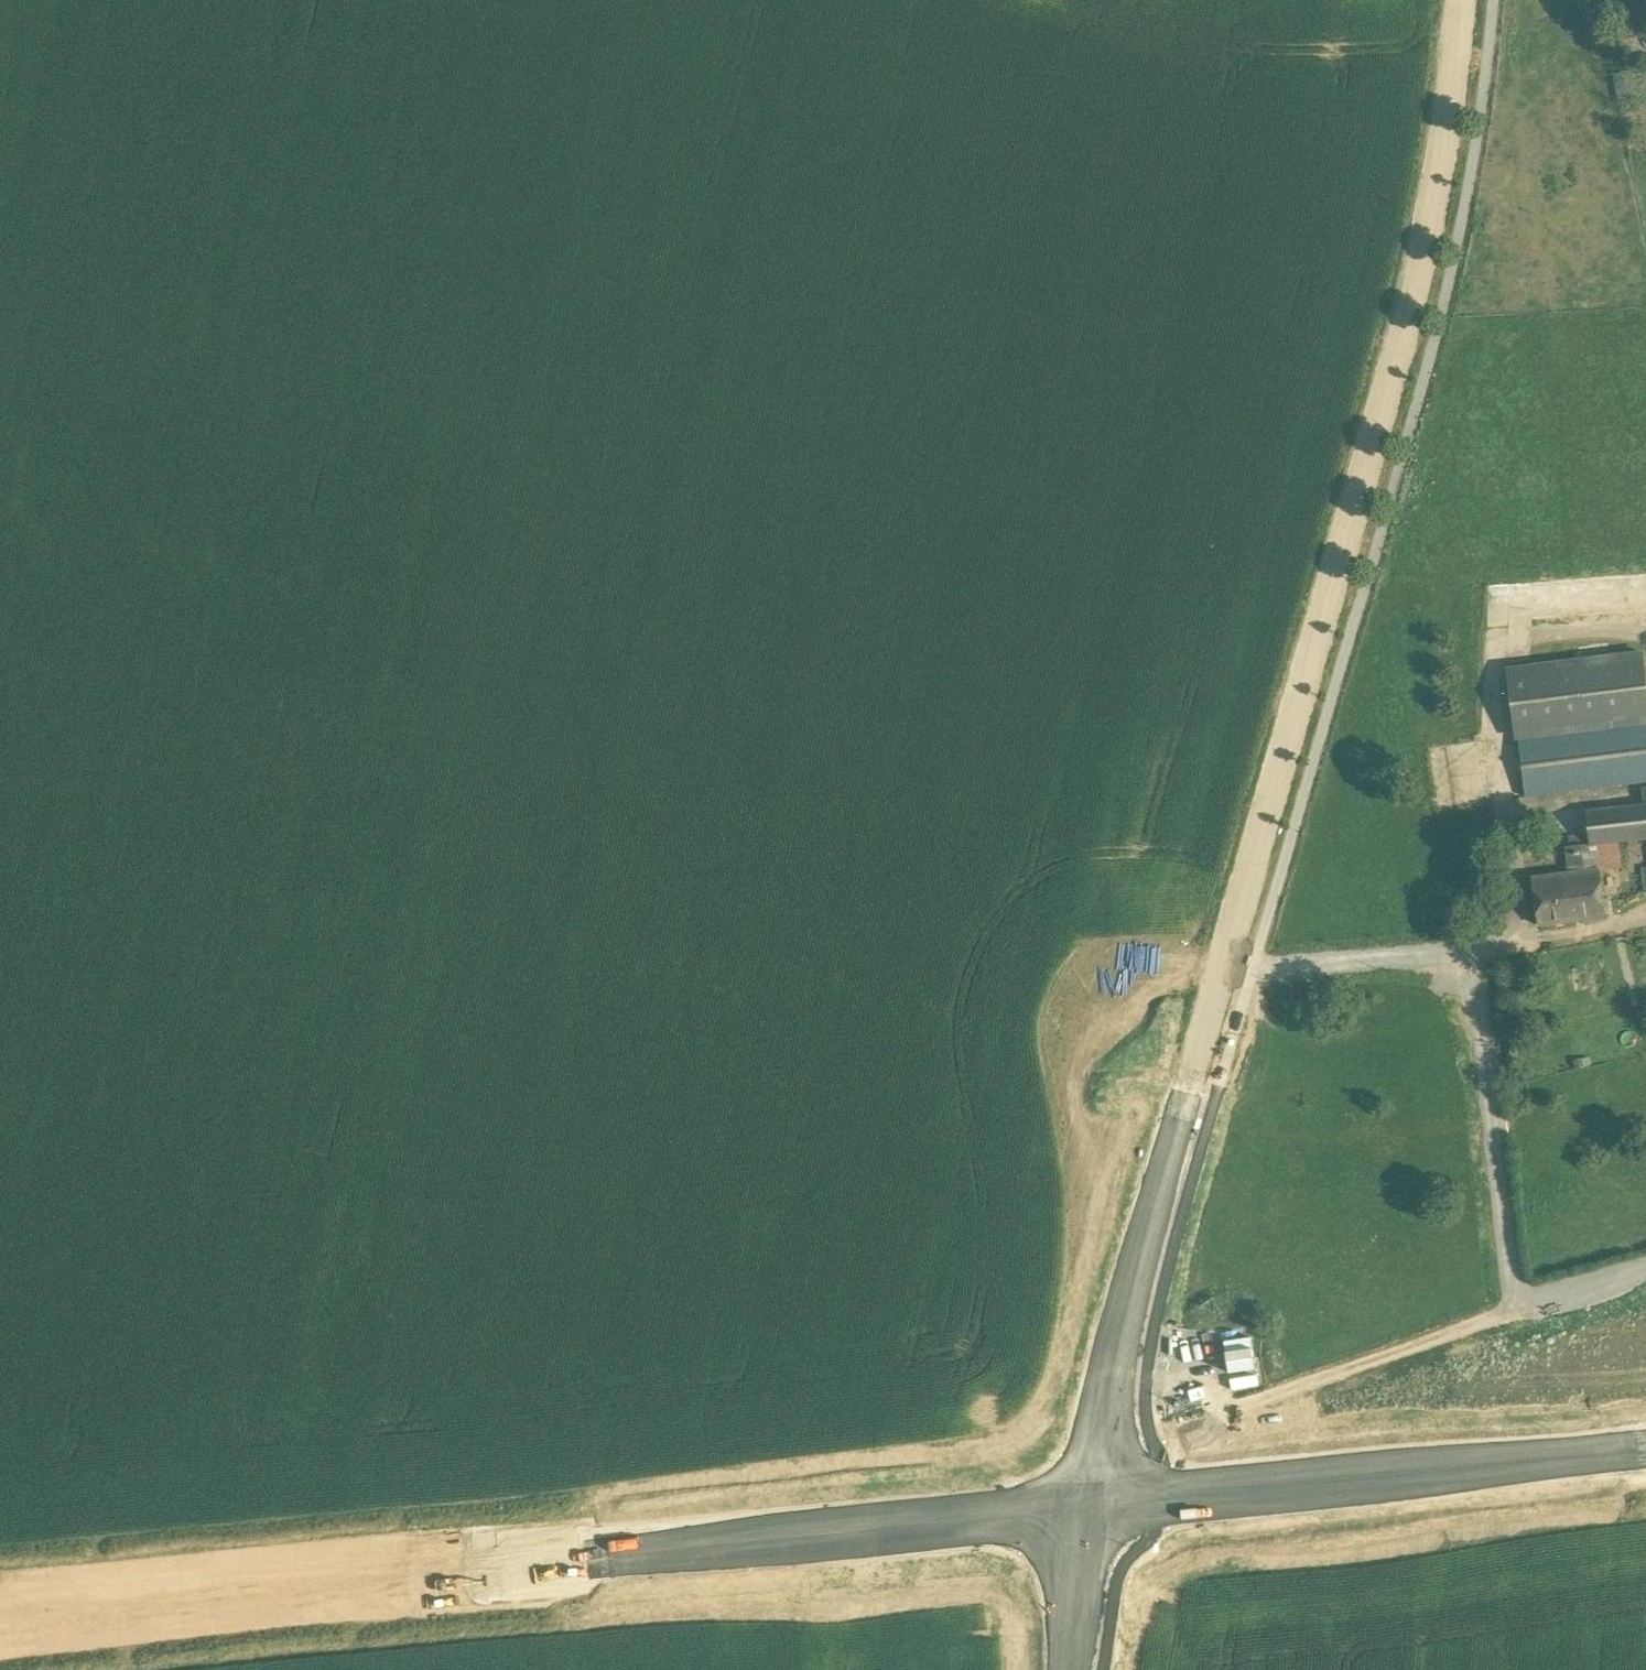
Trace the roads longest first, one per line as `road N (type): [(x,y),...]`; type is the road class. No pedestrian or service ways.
road 1 (tertiary): [(1085,1514),(1126,1304),(1400,340),(1450,95),(1459,0)]
road 2 (secondary): [(0,1624),(1085,1514)]
road 3 (secondary): [(1085,1514),(1645,1450)]
road 4 (tertiary): [(1069,1669),(1085,1514)]

